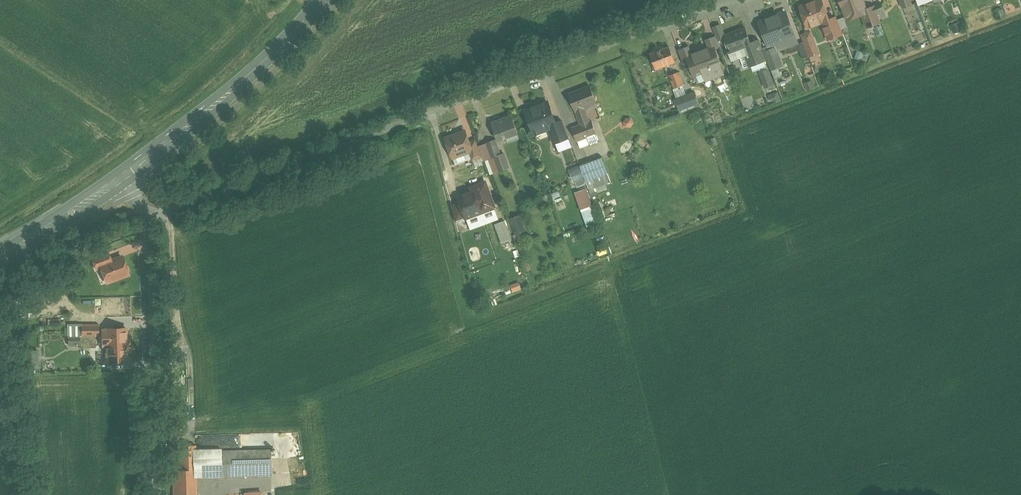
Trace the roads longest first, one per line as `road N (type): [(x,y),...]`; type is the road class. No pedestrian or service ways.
road 1 (unclassified): [(733,0),(149,218)]
road 2 (tertiary): [(149,218),(157,494)]
road 3 (primary): [(122,185),(236,90),(323,0)]
road 4 (primary): [(0,260),(122,185)]

